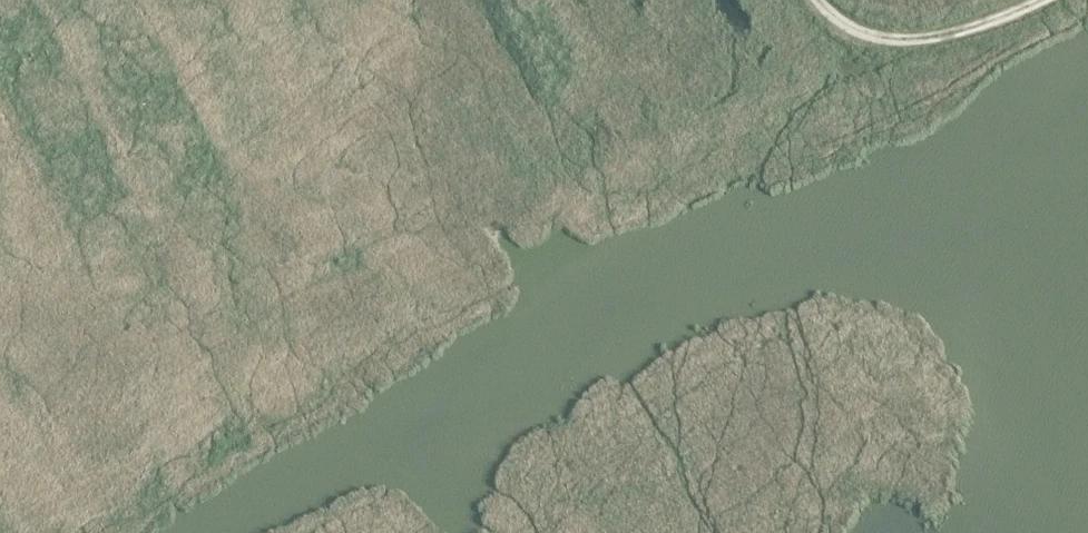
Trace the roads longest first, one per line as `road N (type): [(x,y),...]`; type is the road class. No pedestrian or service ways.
road 1 (track): [(1041,0),(936,36),(890,40),(852,30),(818,0)]

